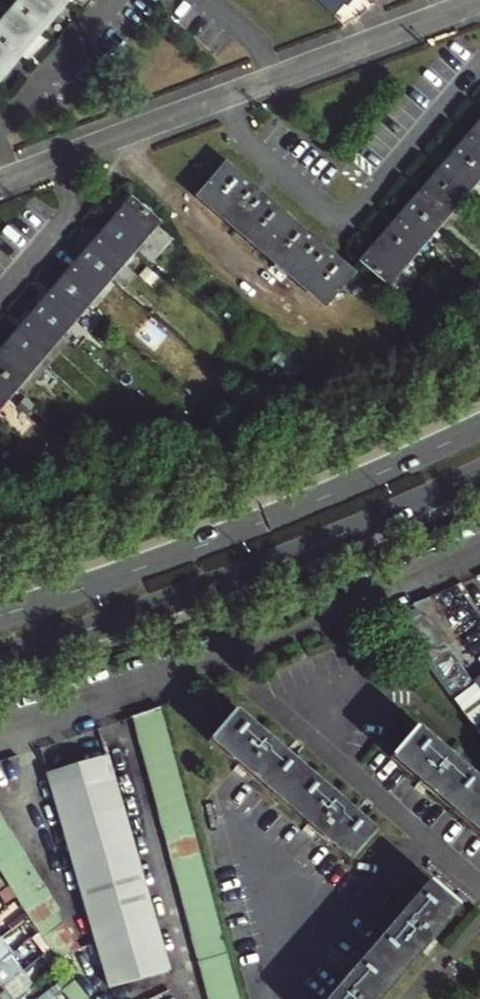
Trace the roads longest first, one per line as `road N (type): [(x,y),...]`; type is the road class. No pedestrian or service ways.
road 1 (primary): [(479,425),(247,526),(0,614)]
road 2 (primary): [(0,660),(270,566),(479,476)]
road 3 (residential): [(479,2),(0,182)]
road 4 (residential): [(479,553),(315,623),(0,729)]

